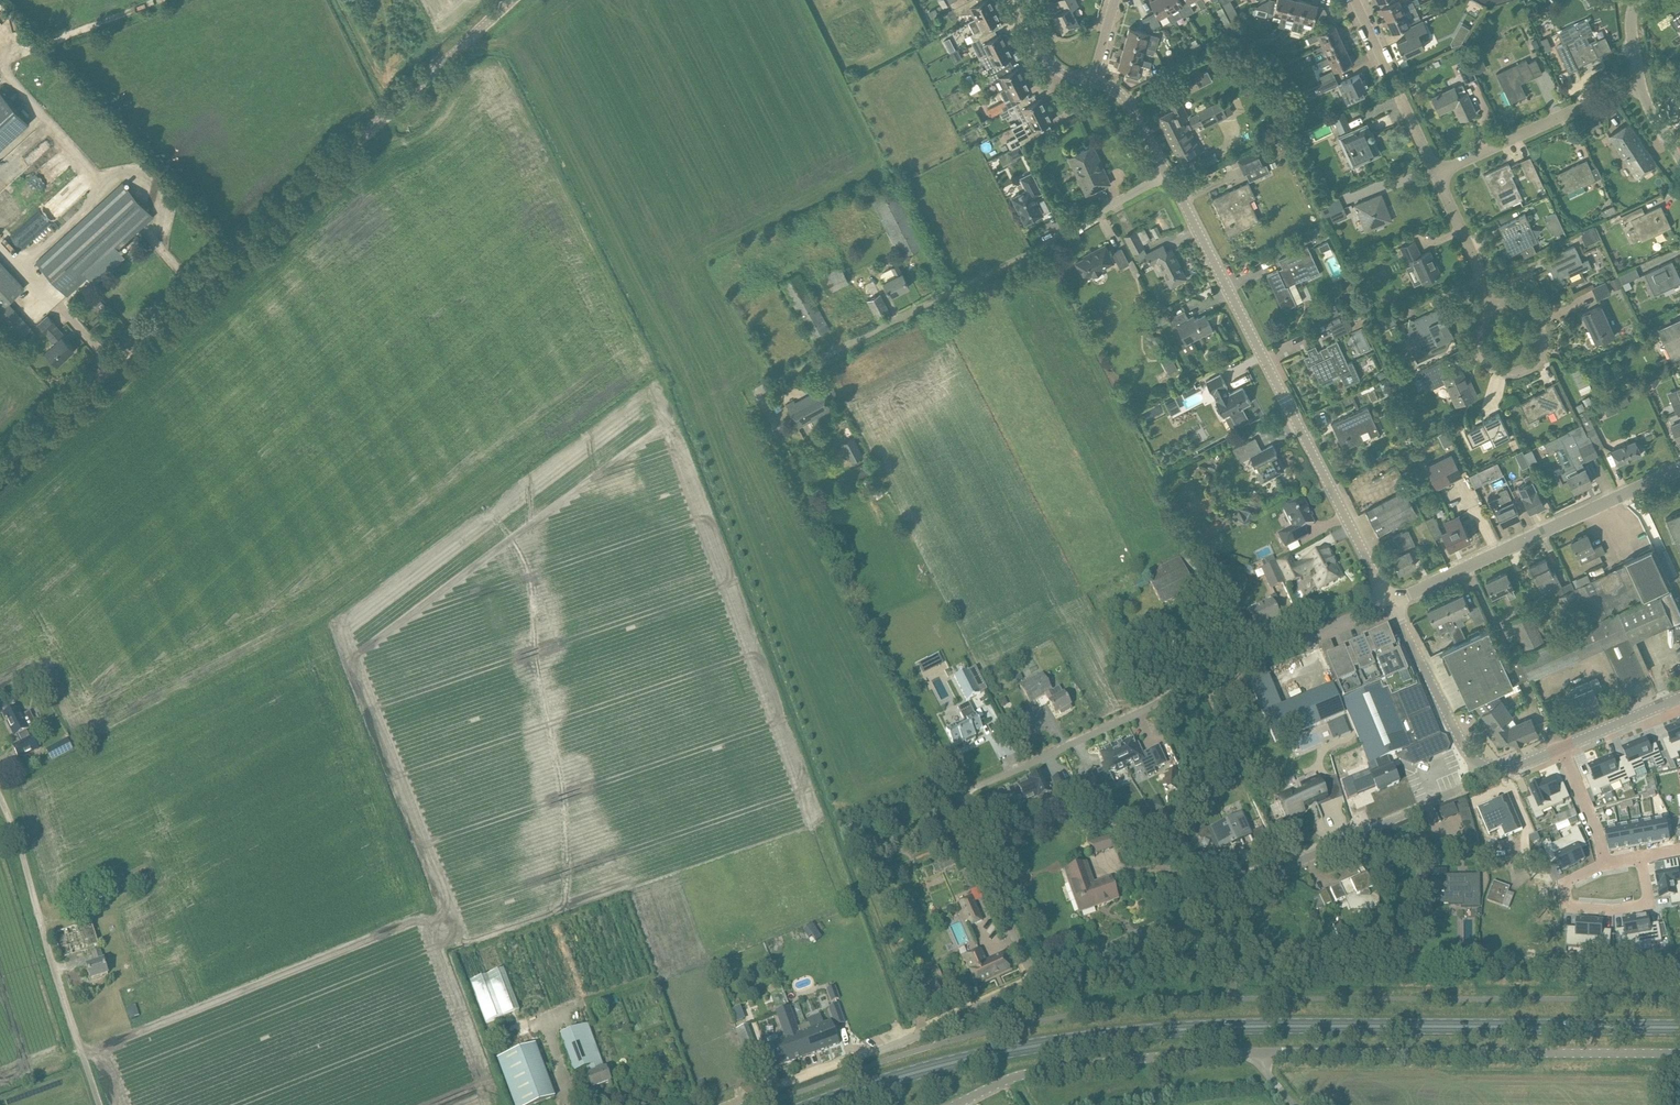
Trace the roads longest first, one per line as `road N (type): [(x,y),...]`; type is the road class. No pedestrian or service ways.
road 1 (residential): [(961,795),(757,390),(1169,174)]
road 2 (primary): [(817,1104),(1011,1050),(1176,1030),(1679,1027)]
road 3 (unclassified): [(0,467),(511,0)]
road 4 (residential): [(1046,975),(1466,786),(1483,765)]
road 5 (unclassified): [(1389,601),(1169,174)]
road 6 (residential): [(1389,601),(1213,672),(961,795)]
road 7 (unclassified): [(1260,1053),(1679,1053)]
road 8 (unclassified): [(99,1104),(0,797)]
road 9 (residential): [(1679,470),(1389,601)]
road 10 (unclassified): [(956,1104),(1039,1072),(1260,1053)]
road 11 (residential): [(1046,975),(902,1043),(762,1092)]
road 12 (residential): [(1435,175),(1639,83)]
road 13 (residential): [(961,795),(1020,950),(1046,975)]
road 14 (residential): [(1638,859),(1648,904),(1563,905),(1564,878),(1599,868)]
road 15 (residential): [(1435,175),(1354,0)]
road 16 (unclassified): [(1483,765),(1464,747),(1389,601)]
road 17 (residential): [(1501,309),(1435,175)]
road 18 (unclassified): [(1557,750),(1679,697)]
road 19 (residential): [(1557,750),(1599,868)]
road 20 (unclassified): [(1169,174),(1126,100),(1092,81)]

